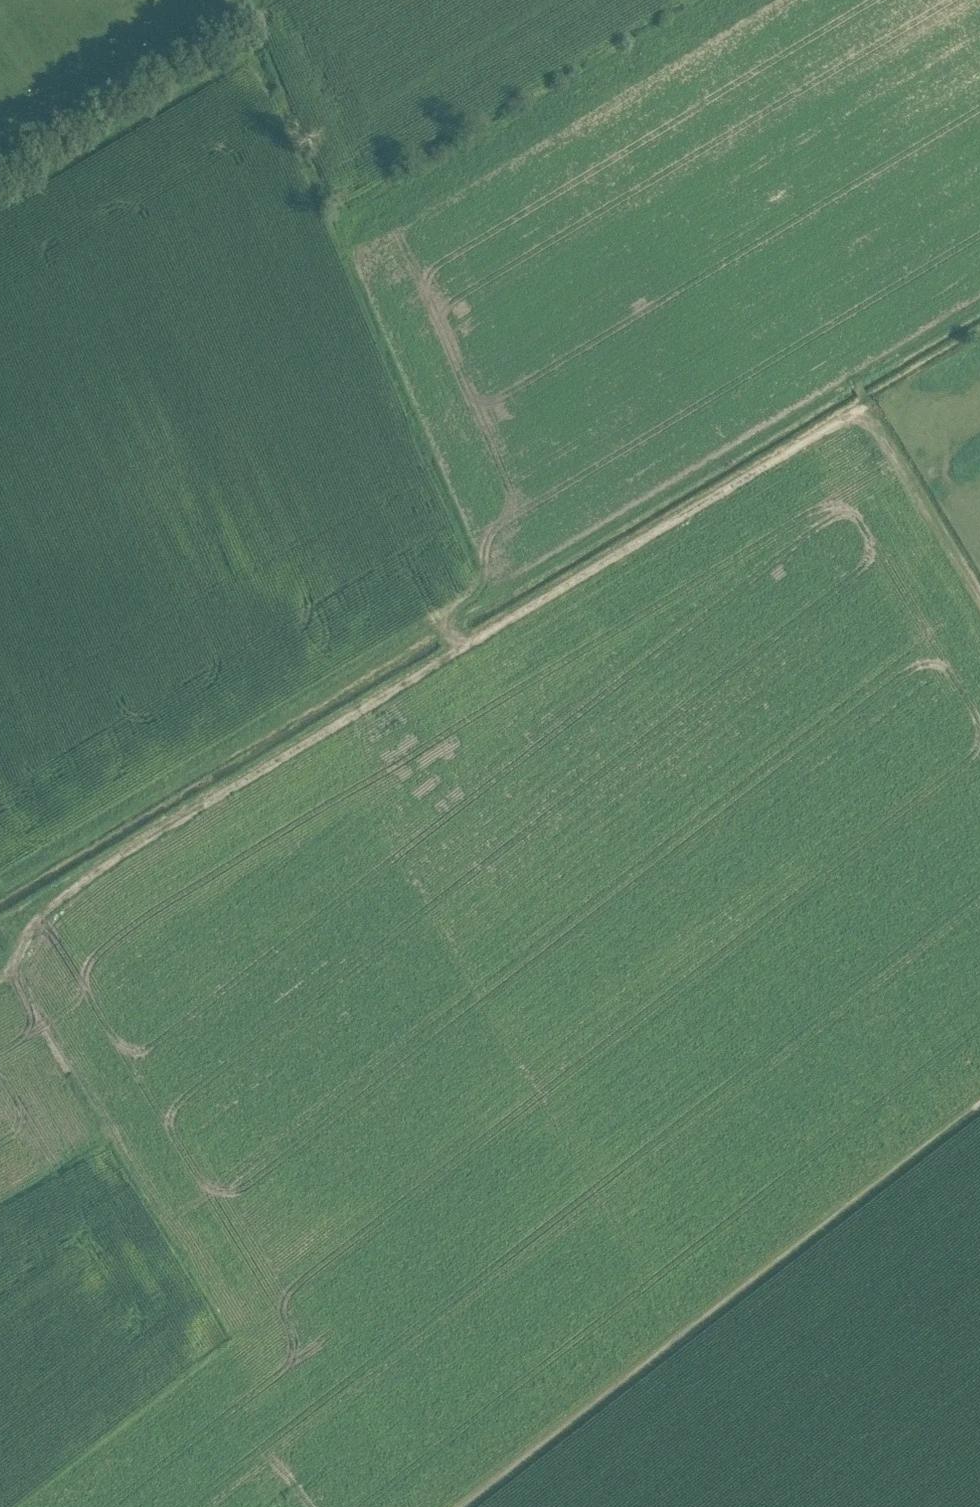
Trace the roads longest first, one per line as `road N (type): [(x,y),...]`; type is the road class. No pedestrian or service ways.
road 1 (track): [(0,974),(52,904),(129,851),(830,426),(874,417),(979,595)]
road 2 (track): [(470,1506),(979,1112)]

